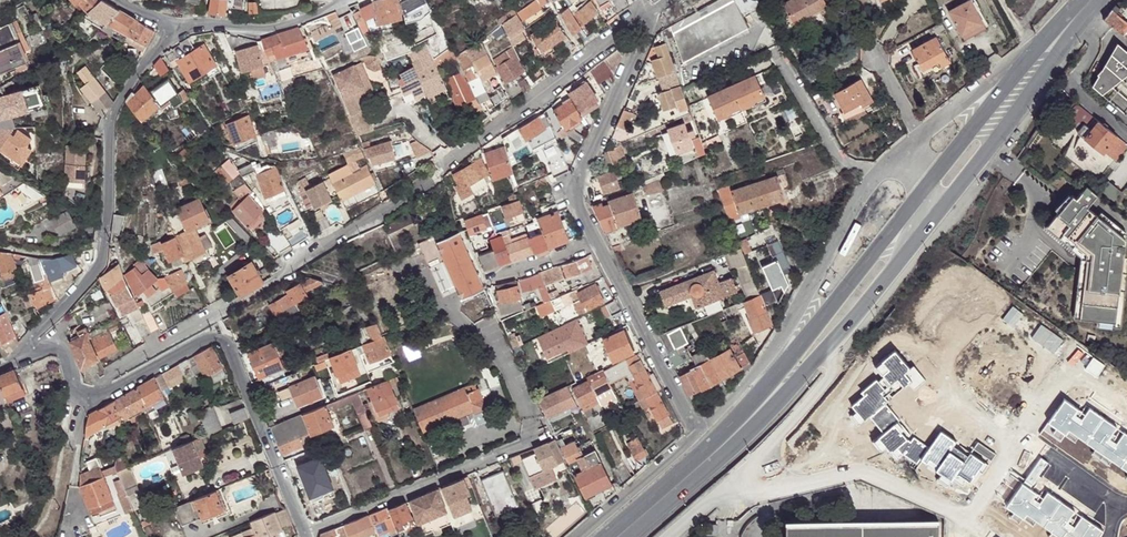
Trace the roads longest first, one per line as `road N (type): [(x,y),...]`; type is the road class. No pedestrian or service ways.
road 1 (secondary): [(928,187),(768,382),(605,536)]
road 2 (residential): [(427,180),(85,397)]
road 3 (residential): [(34,350),(32,337),(104,258),(111,128),(134,77),(173,26)]
road 4 (residential): [(306,534),(224,339),(205,338),(107,396),(85,397)]
road 5 (unclassified): [(876,175),(770,357),(695,436)]
road 6 (secondary): [(928,226),(1103,0)]
road 7 (secondary): [(632,536),(828,349)]
road 8 (residential): [(306,534),(521,445),(529,417)]
road 9 (residential): [(672,536),(828,384),(828,349)]
road 10 (residential): [(644,15),(447,165)]
road 11 (residential): [(596,240),(578,205),(578,185),(649,30),(644,15)]
road 12 (residential): [(695,436),(596,240)]
road 13 (residential): [(173,26),(270,28),(343,0)]
road 14 (unclassified): [(876,175),(840,160),(772,46)]
road 15 (secondary): [(1030,57),(928,187)]
road 16 (secondary): [(828,349),(928,226)]
road 17 (unclassified): [(695,436),(581,536)]
road 18 (unclassified): [(1030,57),(921,134)]

